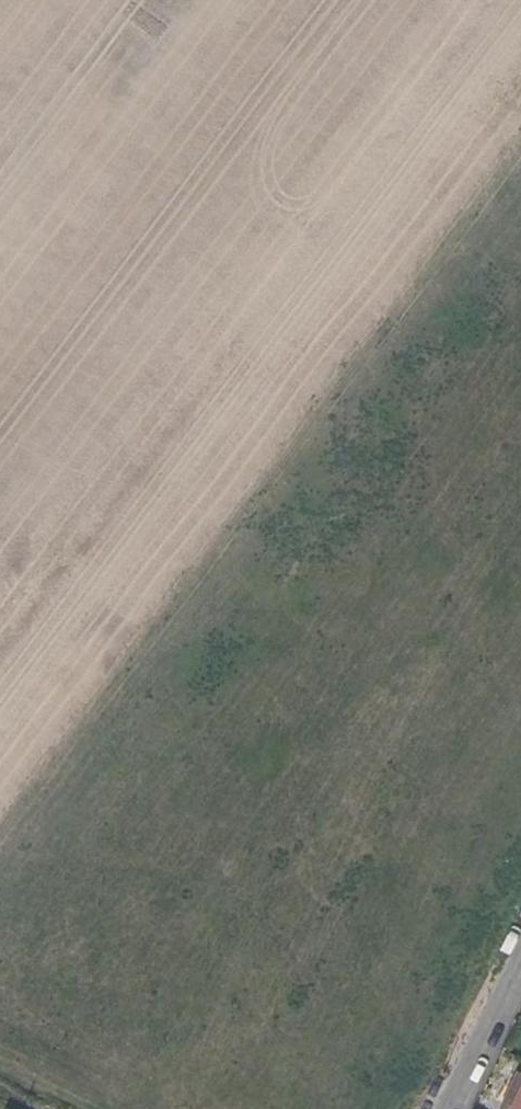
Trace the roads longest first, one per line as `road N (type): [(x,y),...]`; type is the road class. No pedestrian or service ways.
road 1 (residential): [(520,984),(457,1108)]

